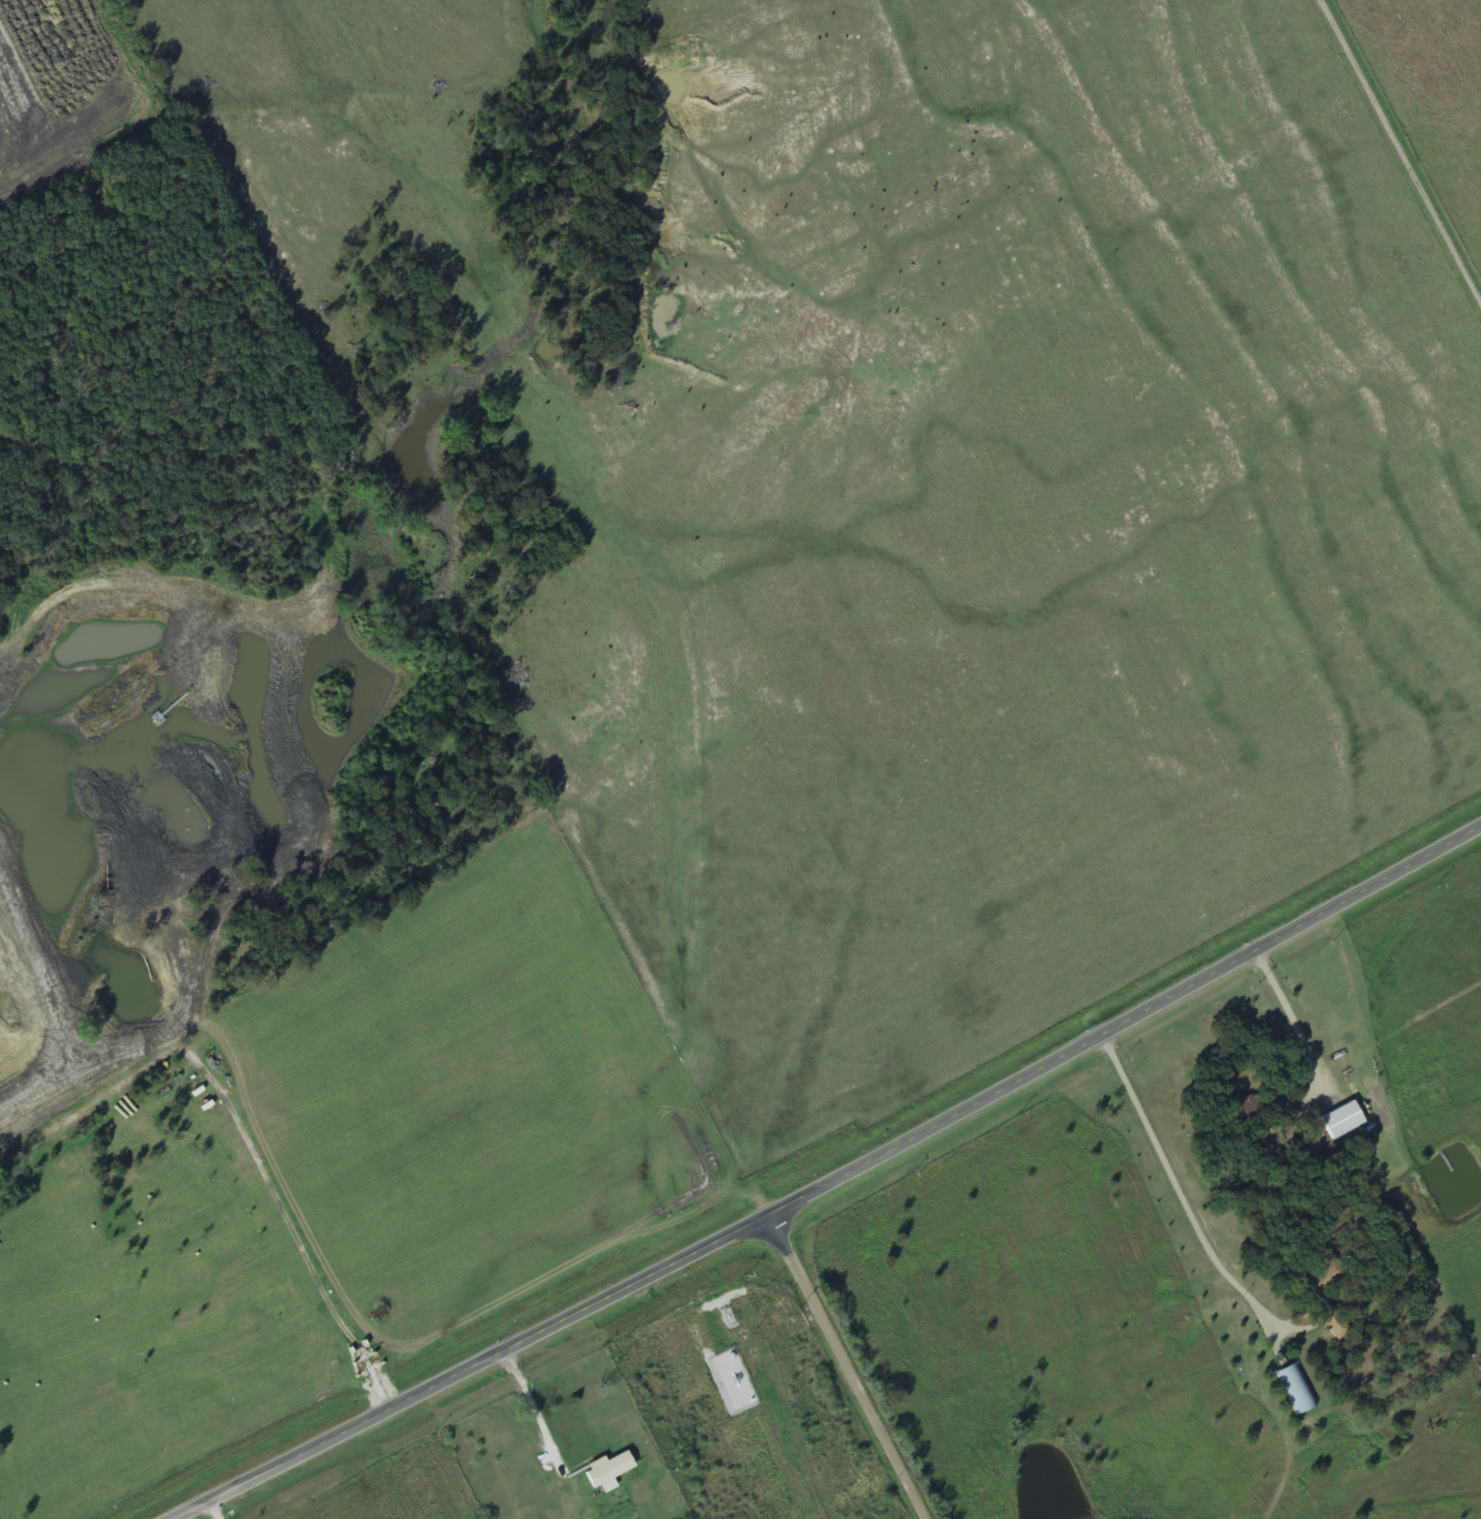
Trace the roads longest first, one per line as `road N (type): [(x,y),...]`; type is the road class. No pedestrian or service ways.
road 1 (secondary): [(173,1518),(765,1224),(1480,828)]
road 2 (residential): [(920,1518),(765,1224)]

